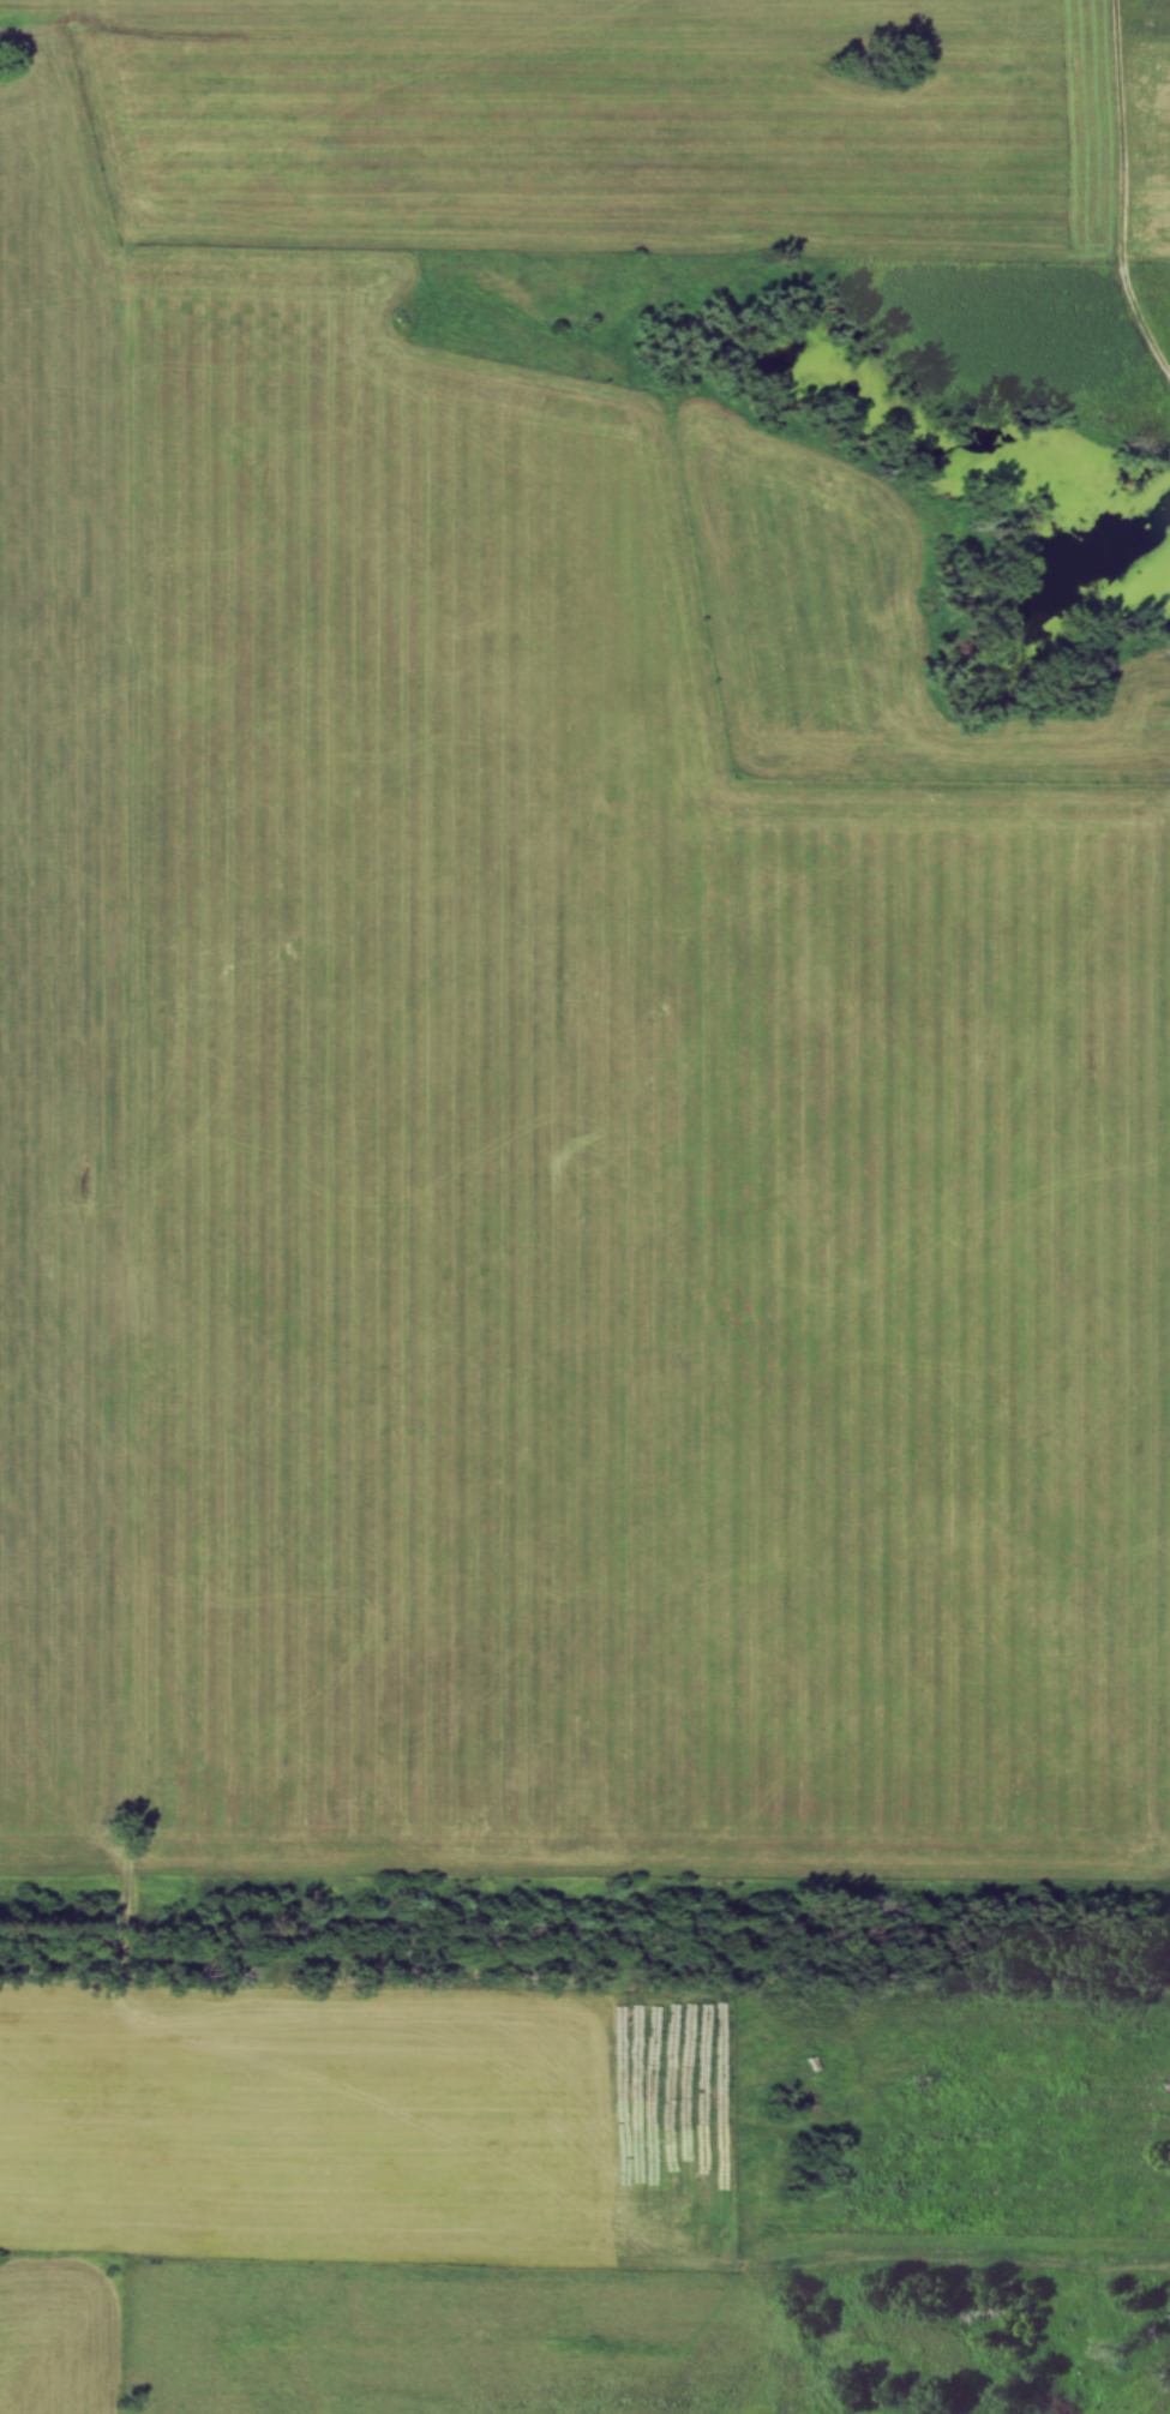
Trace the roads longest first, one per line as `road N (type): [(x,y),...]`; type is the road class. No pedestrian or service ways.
road 1 (residential): [(0,40),(751,40)]

